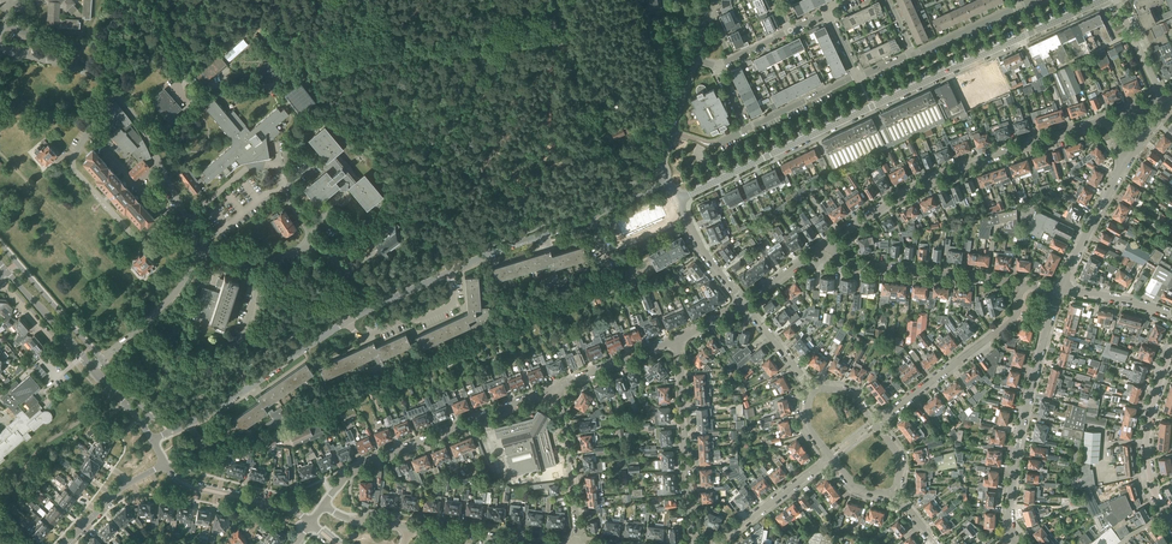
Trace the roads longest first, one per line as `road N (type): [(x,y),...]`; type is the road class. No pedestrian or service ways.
road 1 (track): [(278,83),(363,51),(497,40),(642,11),(676,70),(654,122),(630,126),(630,103)]
road 2 (residential): [(683,198),(1105,0)]
road 3 (residential): [(828,243),(938,178),(1108,117)]
road 4 (residential): [(324,506),(357,470),(558,388)]
road 5 (residential): [(1014,542),(1018,442),(1061,290)]
road 6 (residential): [(346,321),(230,401),(152,441)]
road 7 (residential): [(152,441),(6,272)]
road 8 (residential): [(652,189),(450,273)]
road 9 (residential): [(875,424),(1012,320),(1022,284)]
road 10 (residential): [(693,543),(679,338)]
road 11 (residential): [(1022,284),(849,265),(828,243)]
road 12 (residential): [(1171,528),(1153,489),(1146,439),(1171,349)]
road 13 (residential): [(313,523),(295,510),(188,486),(166,464)]
road 14 (residential): [(573,543),(558,388)]
road 15 (residential): [(346,321),(363,337),(453,304),(450,273)]
road 16 (residential): [(716,543),(831,457)]
road 17 (residential): [(1061,290),(1125,165)]
road 18 (residential): [(545,543),(411,527)]
road 19 (residential): [(558,388),(679,338)]
road 20 (residential): [(665,184),(661,158),(694,59)]
road 21 (residential): [(66,543),(118,492),(166,464)]
road 22 (residential): [(744,304),(701,249),(683,198)]
road 23 (residential): [(747,129),(857,77)]

